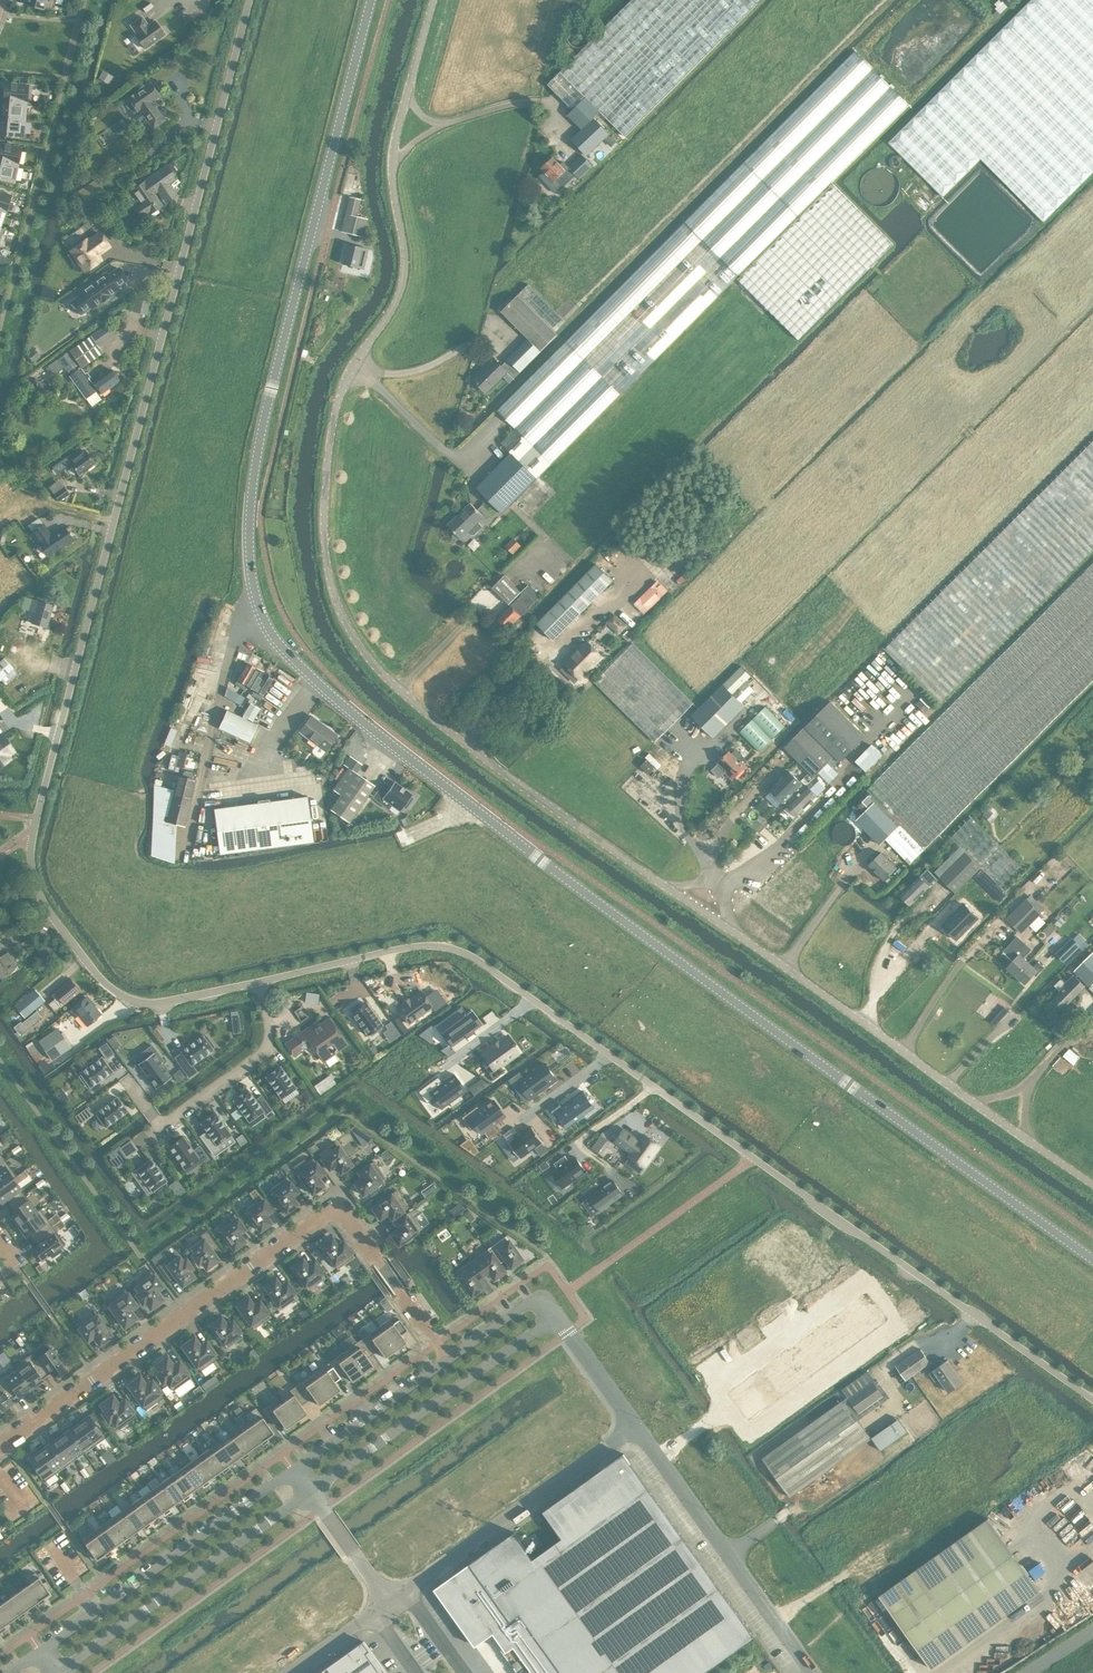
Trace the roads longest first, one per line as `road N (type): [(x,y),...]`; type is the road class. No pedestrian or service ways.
road 1 (tertiary): [(1092,1259),(557,872),(348,709),(270,632),(249,553),(258,449),(371,0)]
road 2 (unclassified): [(1092,1185),(468,746),(398,689),(349,627),(326,552),(329,444),(345,381),(403,283),(392,159),(433,0)]
road 3 (unclassified): [(257,982),(154,1005),(122,996),(48,909),(30,858),(249,0)]
road 4 (unclassified): [(1092,1398),(467,955),(413,946),(257,982)]
road 5 (residential): [(0,1447),(324,1217),(347,1216),(449,1359)]
road 6 (unclassified): [(294,1469),(41,1652)]
road 7 (unclassified): [(57,1672),(311,1493)]
road 8 (unclassified): [(389,1602),(637,1427)]
road 9 (unclassified): [(311,1493),(556,1316)]
road 10 (unclassified): [(814,1672),(637,1427)]
road 11 (residential): [(257,982),(269,1024),(261,1053),(162,1130)]
road 12 (unclassified): [(449,1359),(294,1469)]
road 13 (unclassified): [(637,1427),(556,1316)]
road 14 (unclassified): [(311,1493),(389,1602)]
road 15 (unclassified): [(556,1316),(528,1304),(449,1359)]
road 16 (unclassified): [(289,1672),(389,1602)]

